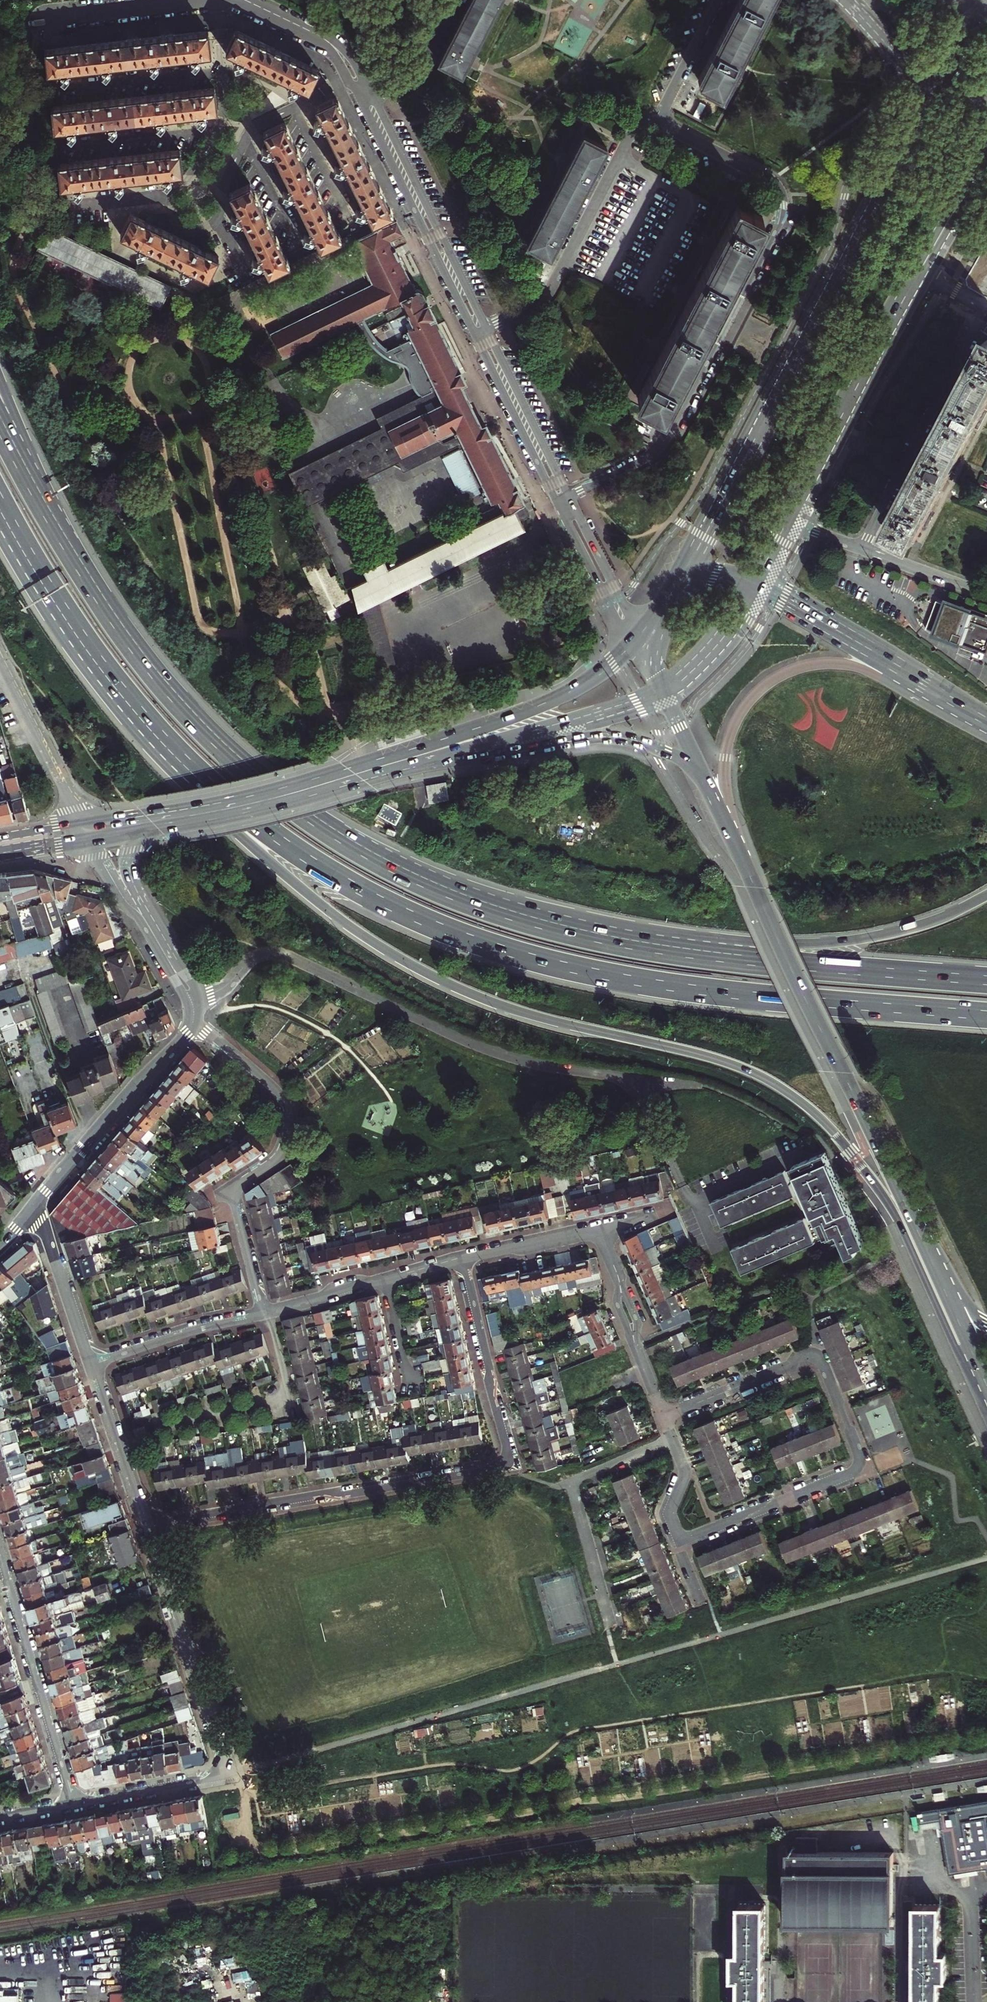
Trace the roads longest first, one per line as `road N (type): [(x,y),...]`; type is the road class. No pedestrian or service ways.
road 1 (motorway): [(106,670),(186,786),(375,945),(498,1006),(735,1067),(814,1114),(891,1206),(986,1404)]
road 2 (motorway): [(106,670),(166,742),(258,825),(351,886),(454,934),(668,987),(986,1016)]
road 3 (motorway): [(555,928),(391,869),(226,753),(126,638),(23,473)]
road 4 (residential): [(192,999),(220,990),(259,955),(279,952),(496,1052),(633,1082),(681,1182)]
road 5 (secondary): [(638,639),(578,689),(479,728),(284,784),(84,824)]
road 6 (residential): [(461,1258),(509,1452),(501,1468),(146,1528)]
road 7 (secondary): [(936,84),(683,576)]
road 8 (secondary): [(697,764),(931,1257)]
road 9 (residential): [(563,497),(636,464),(666,442),(782,216),(777,183),(659,123)]
road 10 (residential): [(664,1415),(819,1354),(860,1455),(851,1473),(683,1543)]
road 11 (motorway): [(986,896),(900,931),(830,943),(712,943),(555,928)]
road 12 (motorway): [(986,981),(738,959),(555,928)]
road 13 (residential): [(72,1805),(215,1779),(224,1770),(226,1754),(146,1528)]
road 14 (residential): [(265,1314),(234,1188),(283,1151),(286,1110),(270,1085),(194,1022)]
road 15 (residential): [(860,549),(986,307),(919,273)]
road 16 (secondary): [(137,832),(442,761)]
road 17 (residential): [(478,331),(549,292),(628,139),(659,123)]
road 18 (secondary): [(790,523),(919,273)]
road 19 (secondary): [(986,723),(759,585)]
road 20 (secondary): [(442,761),(596,737),(634,741),(697,764)]
road 21 (residential): [(0,1556),(72,1805)]
road 22 (residential): [(366,101),(478,331)]
road 23 (tertiary): [(33,1210),(194,1022)]
road 24 (secondary): [(442,761),(662,692)]
road 25 (motorway): [(0,501),(106,670)]
road 26 (residential): [(478,331),(563,497)]
road 27 (residential): [(0,658),(84,824)]
road 28 (residential): [(91,1365),(265,1314)]
road 29 (residential): [(146,1528),(91,1365)]
road 30 (residential): [(33,1210),(91,1365)]
road 31 (residential): [(244,0),(331,44),(366,101)]
road 32 (residential): [(563,497),(638,639)]
road 33 (secondary): [(662,692),(714,650),(759,585)]
road 34 (residential): [(44,18),(187,0)]
road 35 (residential): [(461,1258),(599,1226)]
road 36 (residential): [(659,123),(723,0)]
road 37 (residential): [(664,1415),(687,1474),(670,1515),(683,1543)]
road 38 (secondary): [(931,1257),(986,1384)]
road 39 (residential): [(450,0),(412,75),(366,101)]
road 40 (residential): [(860,549),(986,595)]
road 41 (secondary): [(929,253),(986,136)]
road 42 (residential): [(265,1314),(385,1278)]
road 43 (primary): [(849,0),(936,84)]

